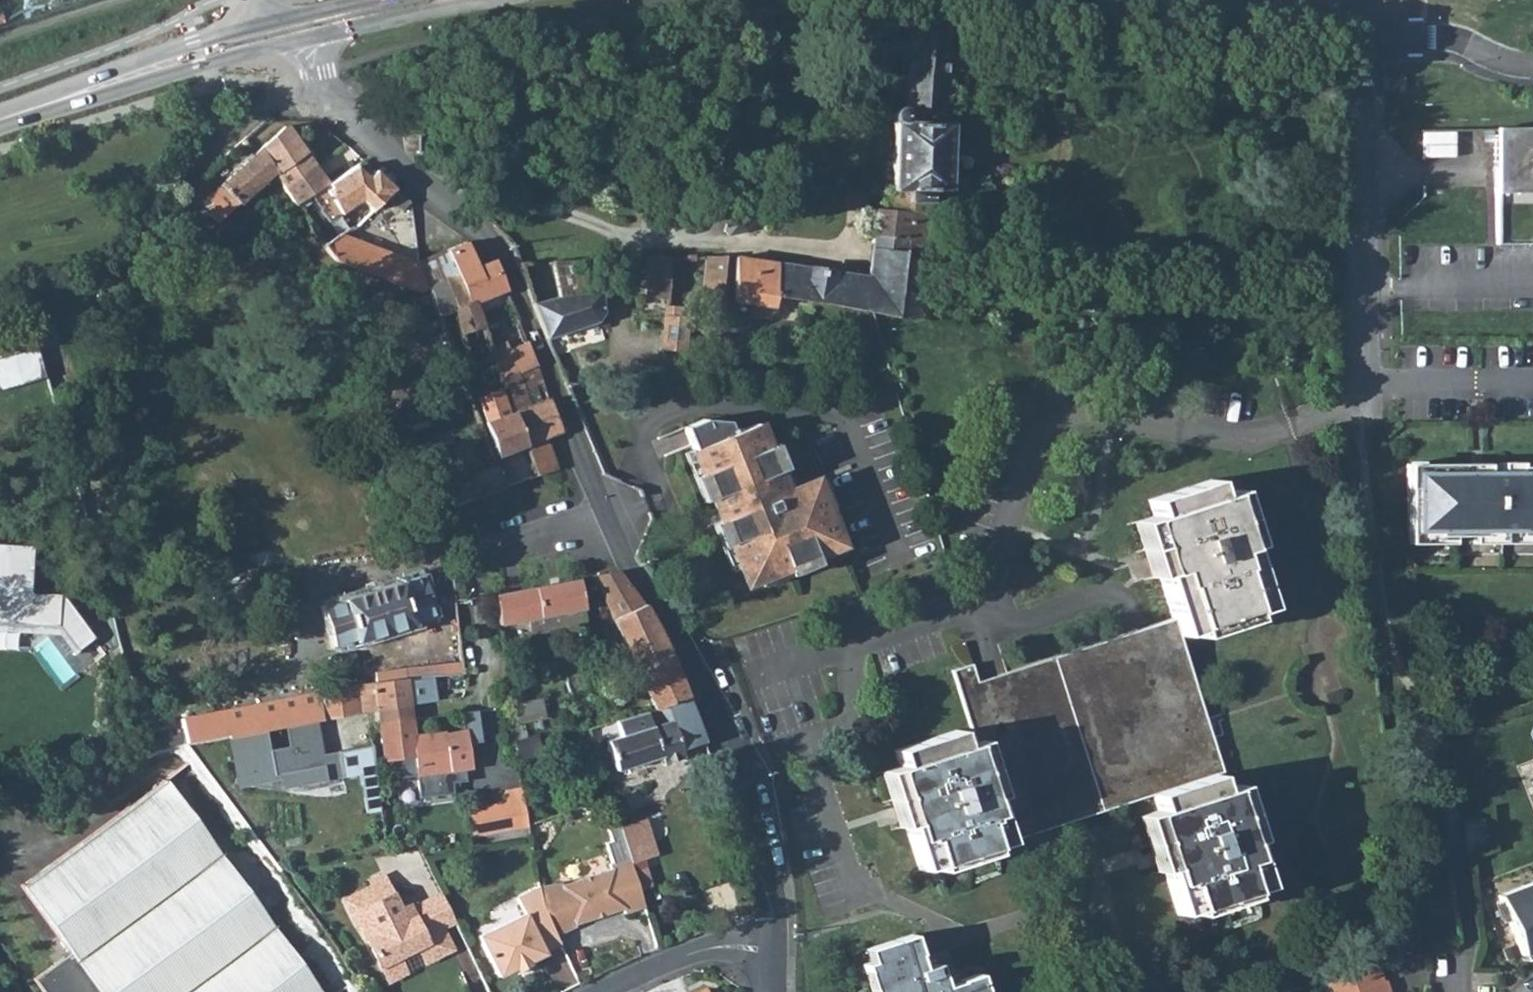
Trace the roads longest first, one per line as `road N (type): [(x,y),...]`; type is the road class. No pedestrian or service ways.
road 1 (residential): [(593,507),(573,427),(496,249),(407,179),(311,71),(295,28)]
road 2 (residential): [(770,922),(740,765),(593,507)]
road 3 (residential): [(1358,36),(1359,386)]
road 4 (secondary): [(0,117),(295,28)]
road 5 (residential): [(1532,65),(1456,40),(1358,36)]
road 6 (residential): [(770,922),(619,991)]
road 7 (residential): [(464,552),(593,507)]

